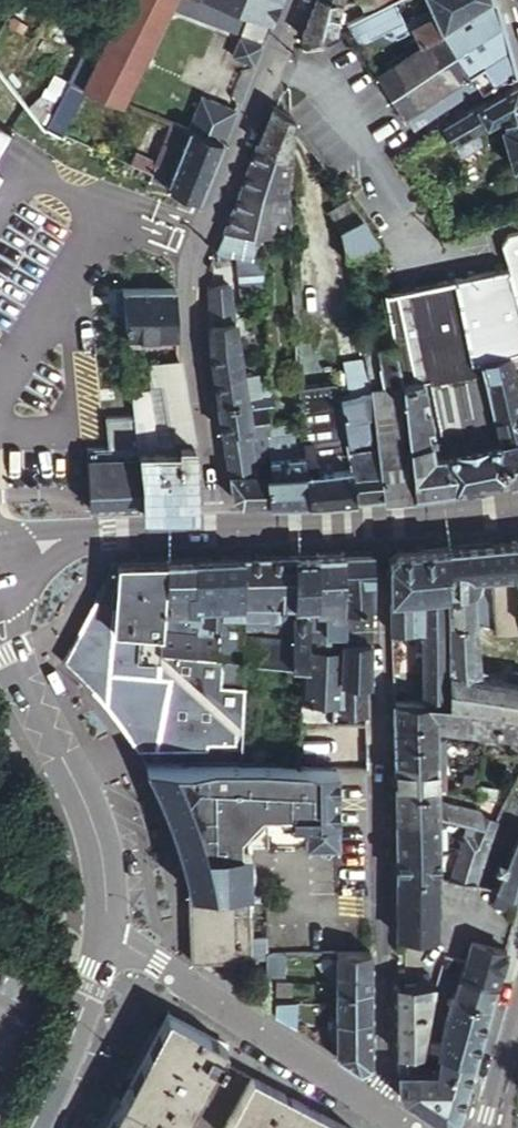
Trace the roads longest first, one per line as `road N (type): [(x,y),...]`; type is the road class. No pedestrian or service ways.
road 1 (unclassified): [(387,1113),(382,521)]
road 2 (residential): [(298,0),(194,271),(220,533)]
road 3 (residential): [(104,931),(387,1113)]
road 4 (tertiary): [(0,628),(93,824),(104,931)]
road 5 (tertiary): [(220,533),(59,542),(0,566)]
road 6 (tertiary): [(104,931),(98,971),(30,1127)]
road 7 (tertiary): [(382,521),(220,533)]
road 8 (residential): [(517,983),(483,1127)]
road 9 (tertiary): [(517,507),(382,521)]

